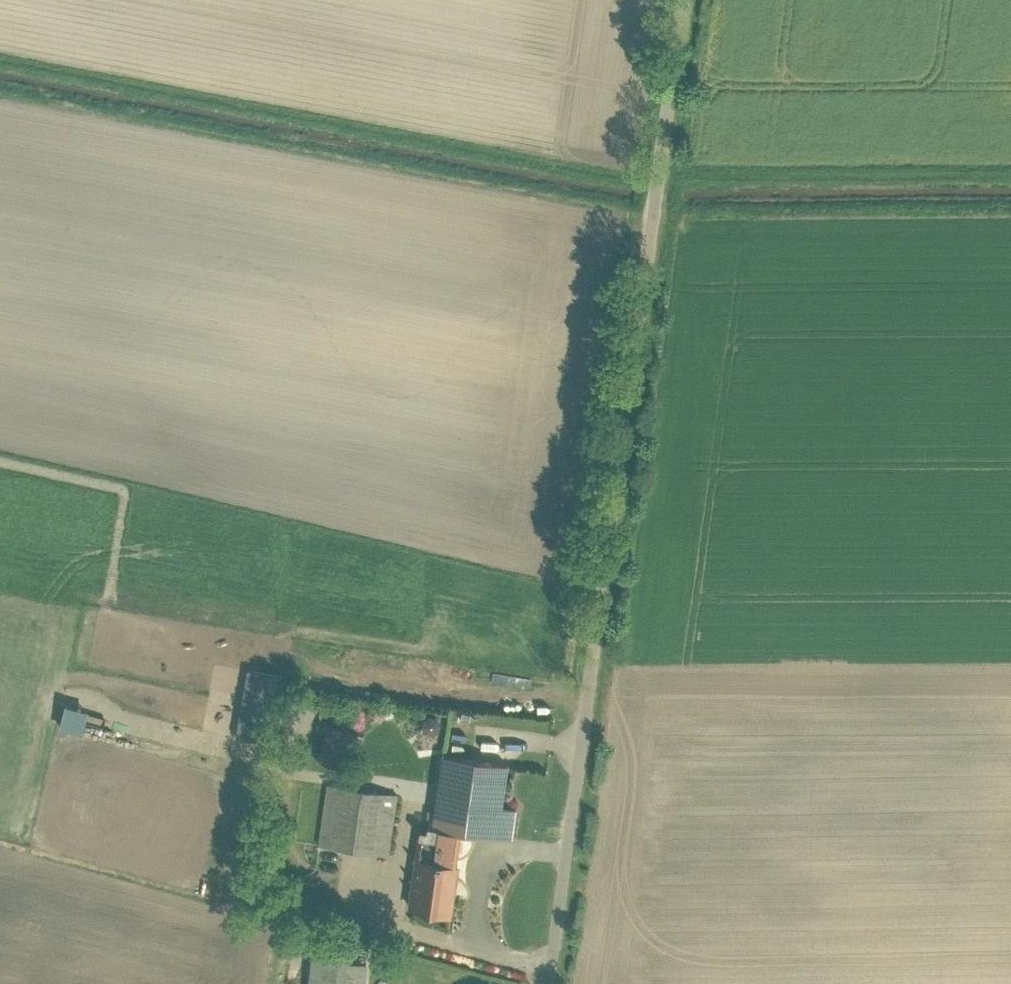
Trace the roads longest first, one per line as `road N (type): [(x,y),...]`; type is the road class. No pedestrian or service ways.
road 1 (unclassified): [(538,983),(672,0)]

